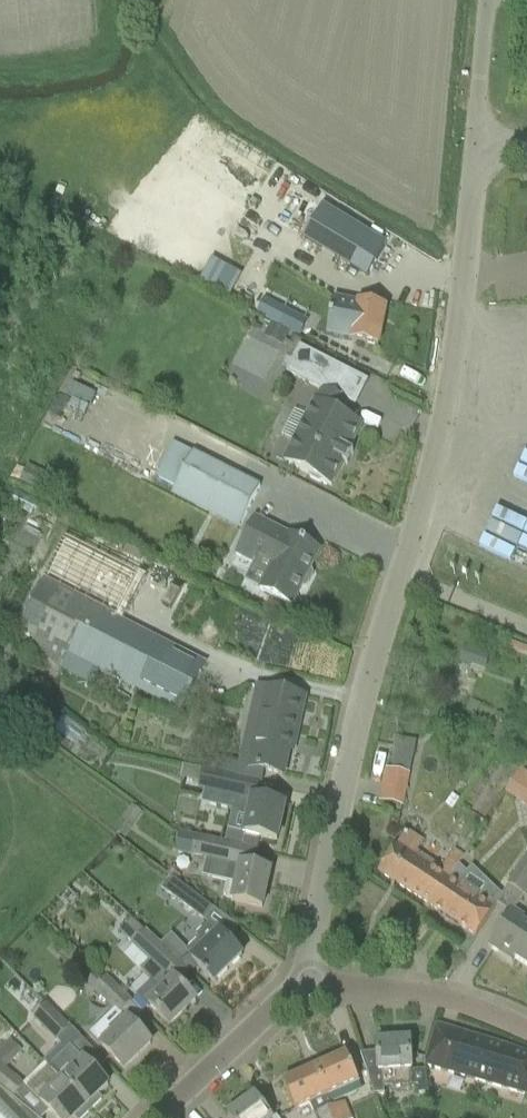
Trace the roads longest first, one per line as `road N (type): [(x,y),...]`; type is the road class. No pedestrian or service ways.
road 1 (unclassified): [(306,987),(319,876),(369,673),(441,434),(477,150)]
road 2 (unclassified): [(526,1025),(438,994),(306,987)]
road 3 (unclassified): [(157,1117),(272,1008),(306,987)]
road 4 (unclassified): [(477,150),(491,0)]

